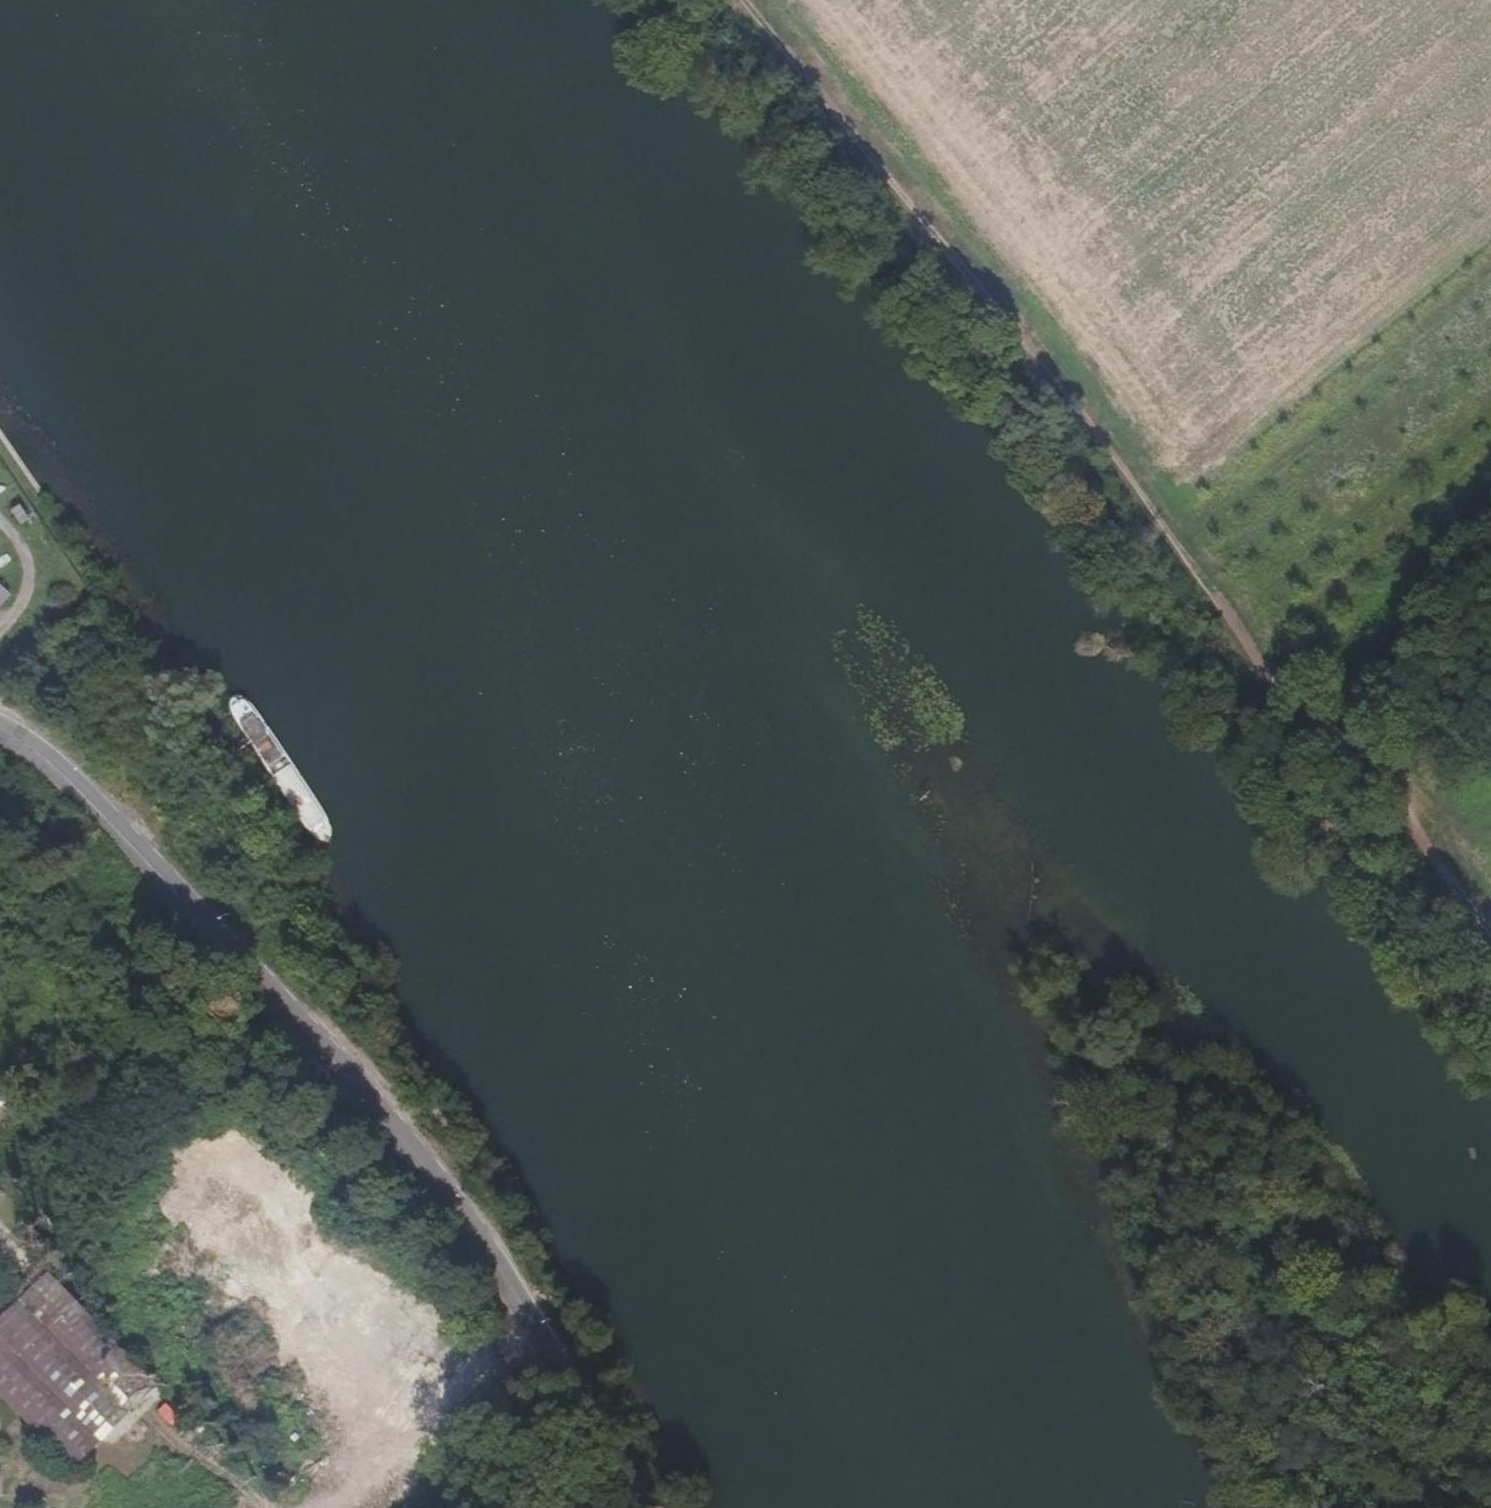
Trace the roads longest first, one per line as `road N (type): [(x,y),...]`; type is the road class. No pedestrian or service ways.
road 1 (tertiary): [(0,735),(99,818),(462,1212),(633,1507)]

